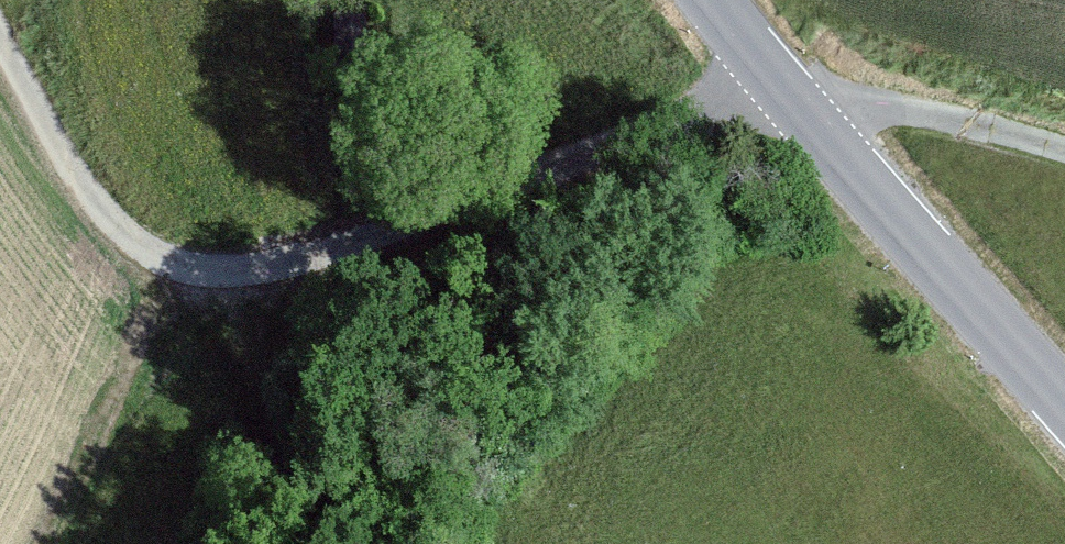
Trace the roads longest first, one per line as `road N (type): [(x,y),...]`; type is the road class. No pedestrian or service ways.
road 1 (track): [(0,11),(106,199),(217,281),(379,258),(667,167),(801,109)]
road 2 (tertiary): [(1064,414),(801,109),(731,0)]
road 3 (track): [(1064,154),(929,114),(801,109)]
road 4 (track): [(269,543),(217,281)]

